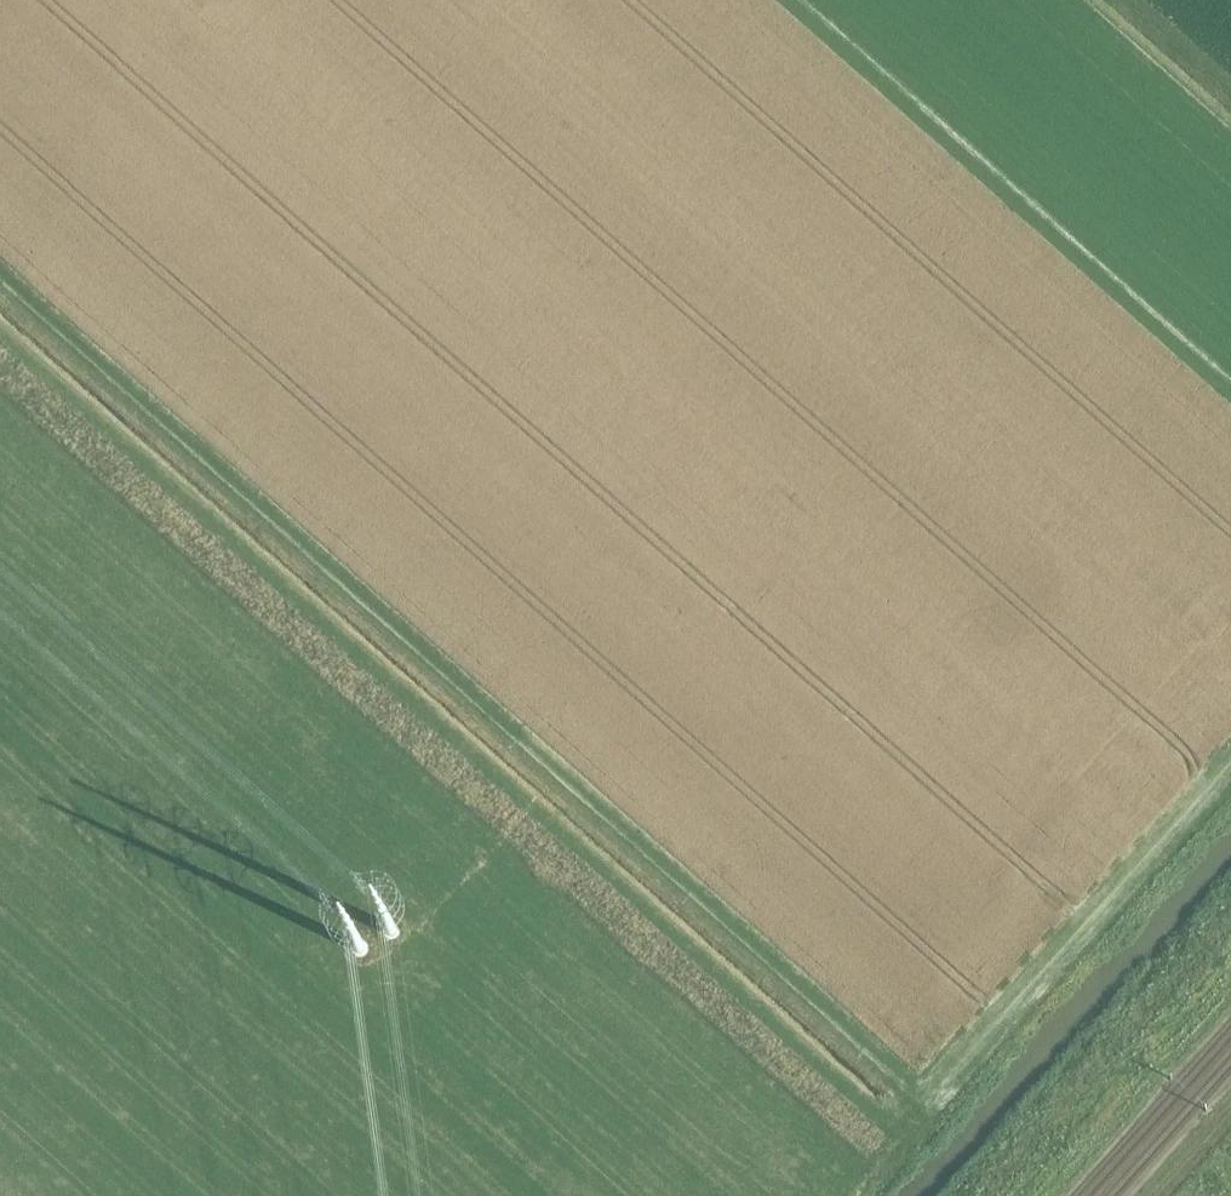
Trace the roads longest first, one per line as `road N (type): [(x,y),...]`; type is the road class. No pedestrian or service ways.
road 1 (track): [(1042,1195),(1230,986)]

